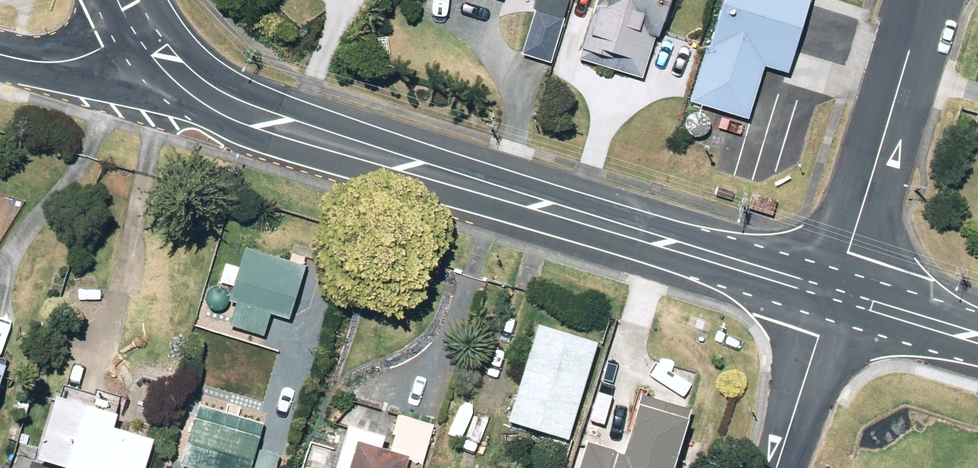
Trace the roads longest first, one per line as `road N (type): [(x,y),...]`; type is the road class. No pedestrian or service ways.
road 1 (secondary): [(142,24),(171,63),(230,107),(835,294)]
road 2 (residential): [(835,294),(923,0)]
road 3 (residential): [(780,467),(835,294)]
road 4 (tertiary): [(0,56),(64,63),(142,24)]
road 5 (secondary): [(835,294),(977,338)]

